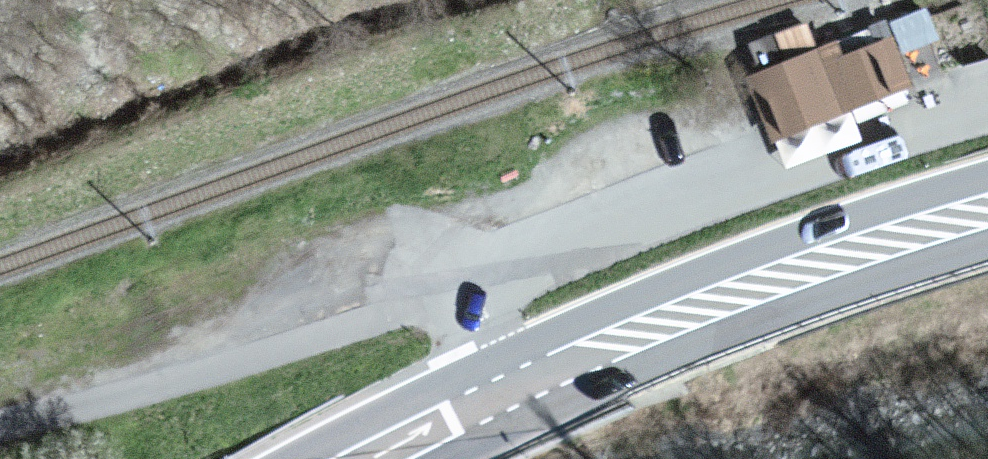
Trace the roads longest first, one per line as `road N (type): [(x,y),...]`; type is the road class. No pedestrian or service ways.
road 1 (unclassified): [(987,116),(470,297),(454,312)]
road 2 (primary): [(517,394),(737,298),(987,220)]
road 3 (unclassified): [(454,312),(426,307),(123,398),(0,425)]
road 4 (primary): [(385,458),(517,394)]

